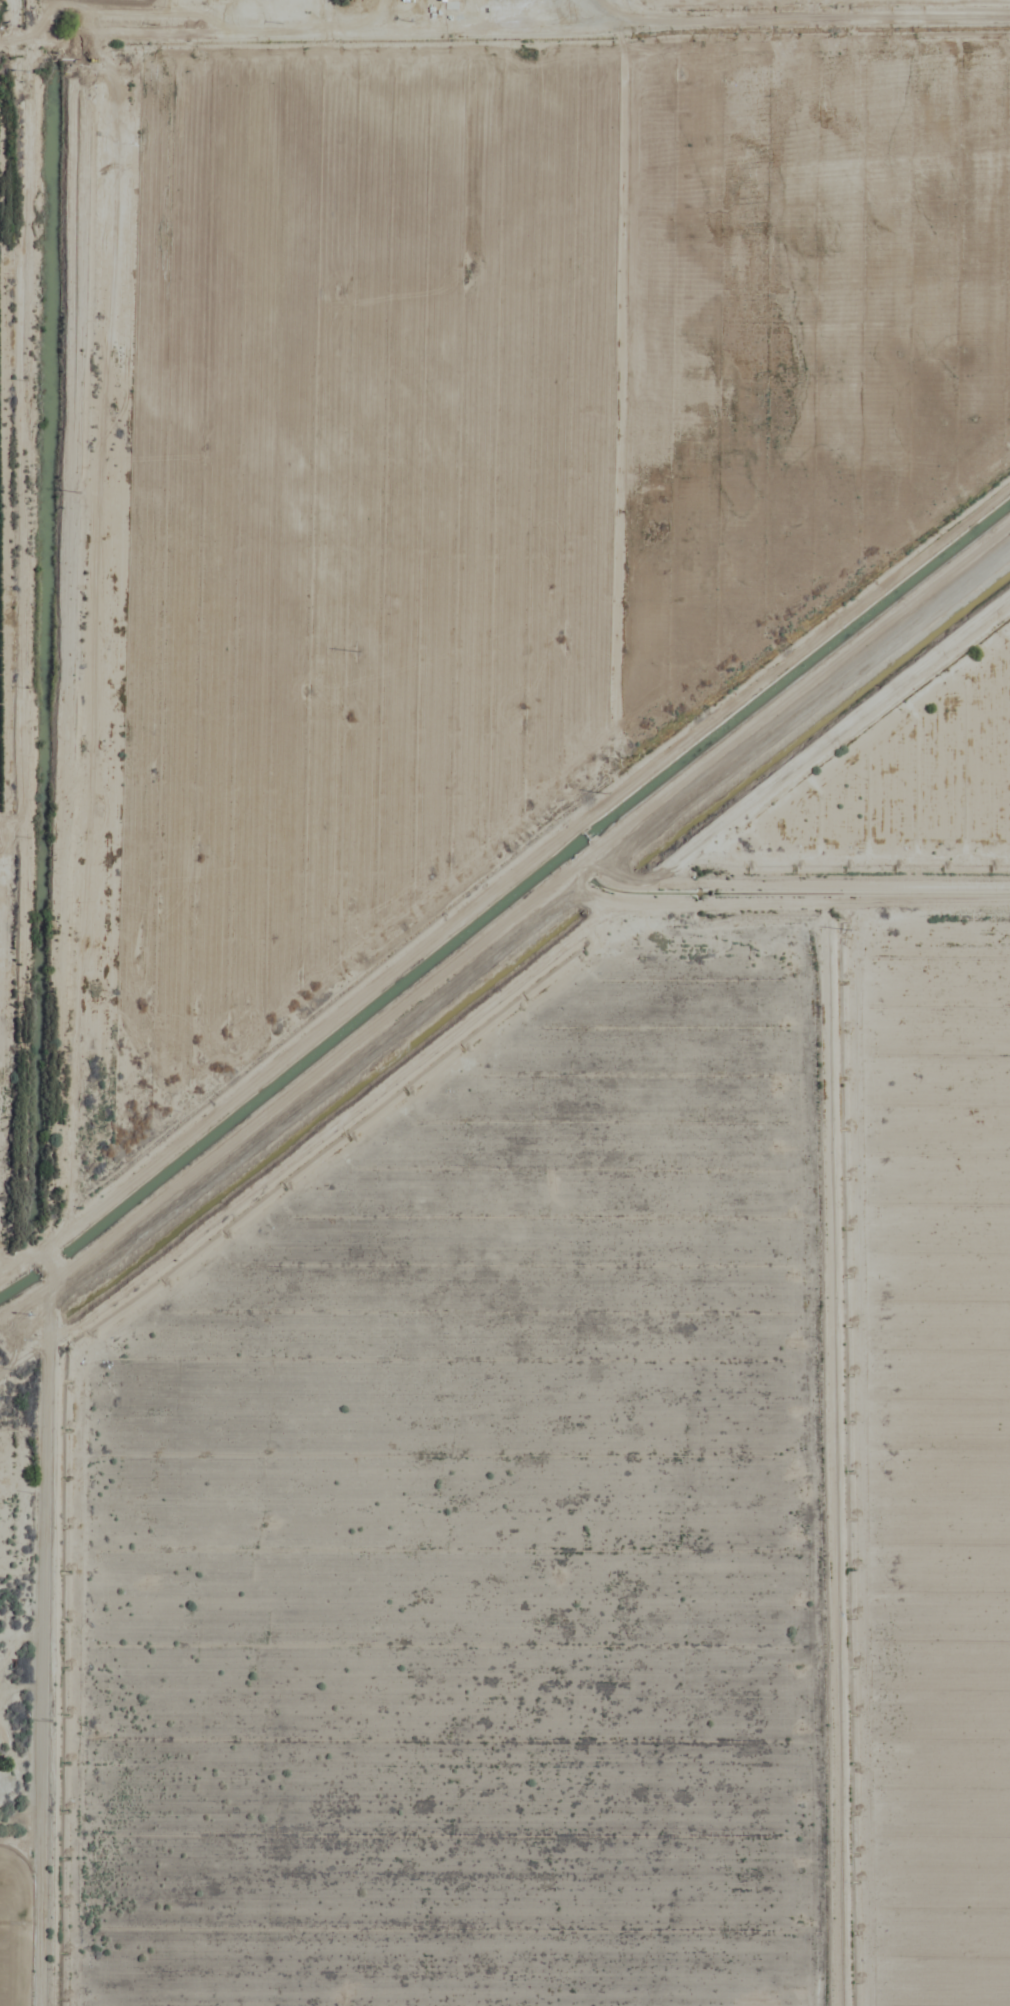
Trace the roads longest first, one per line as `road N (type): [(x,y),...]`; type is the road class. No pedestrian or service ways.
road 1 (residential): [(0,1729),(16,1296),(0,76)]

